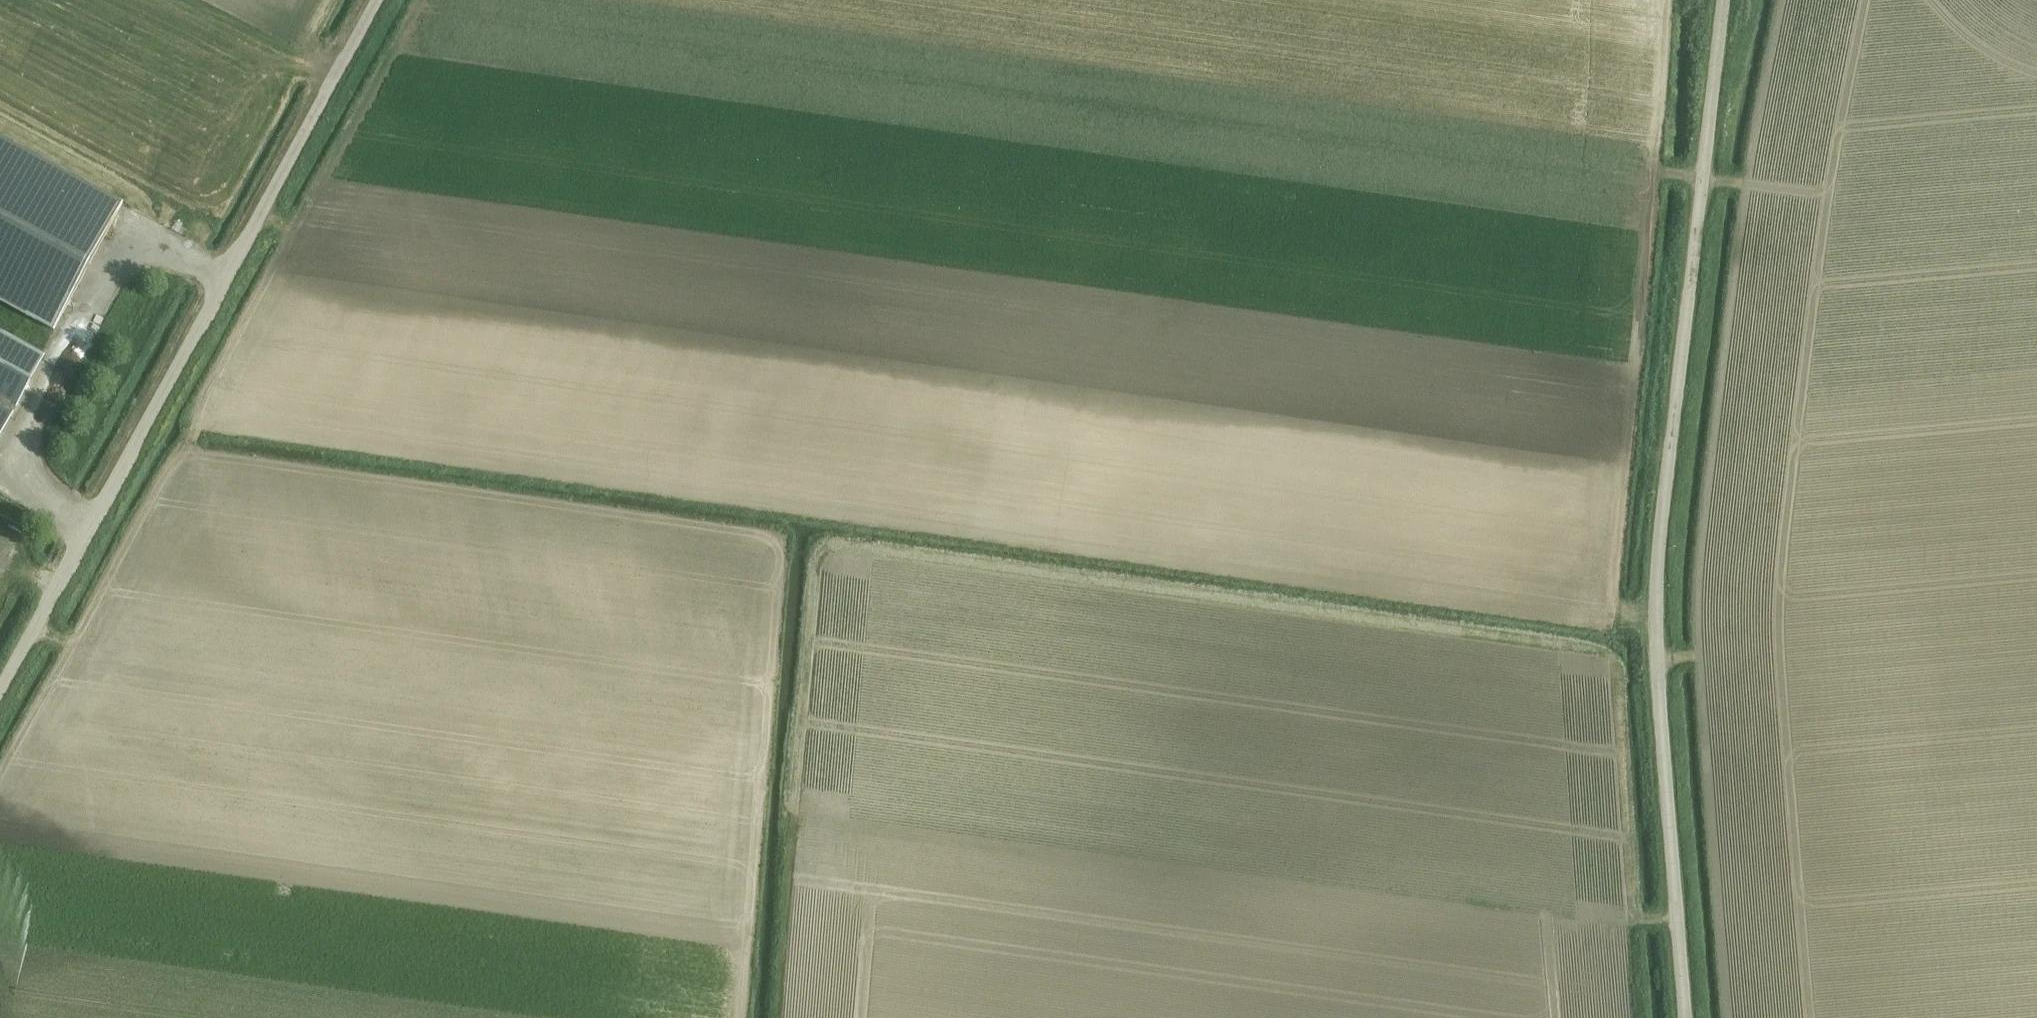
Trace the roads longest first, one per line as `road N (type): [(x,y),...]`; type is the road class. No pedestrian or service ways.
road 1 (unclassified): [(1686,1017),(1653,596),(1722,0)]
road 2 (unclassified): [(0,693),(378,0)]

